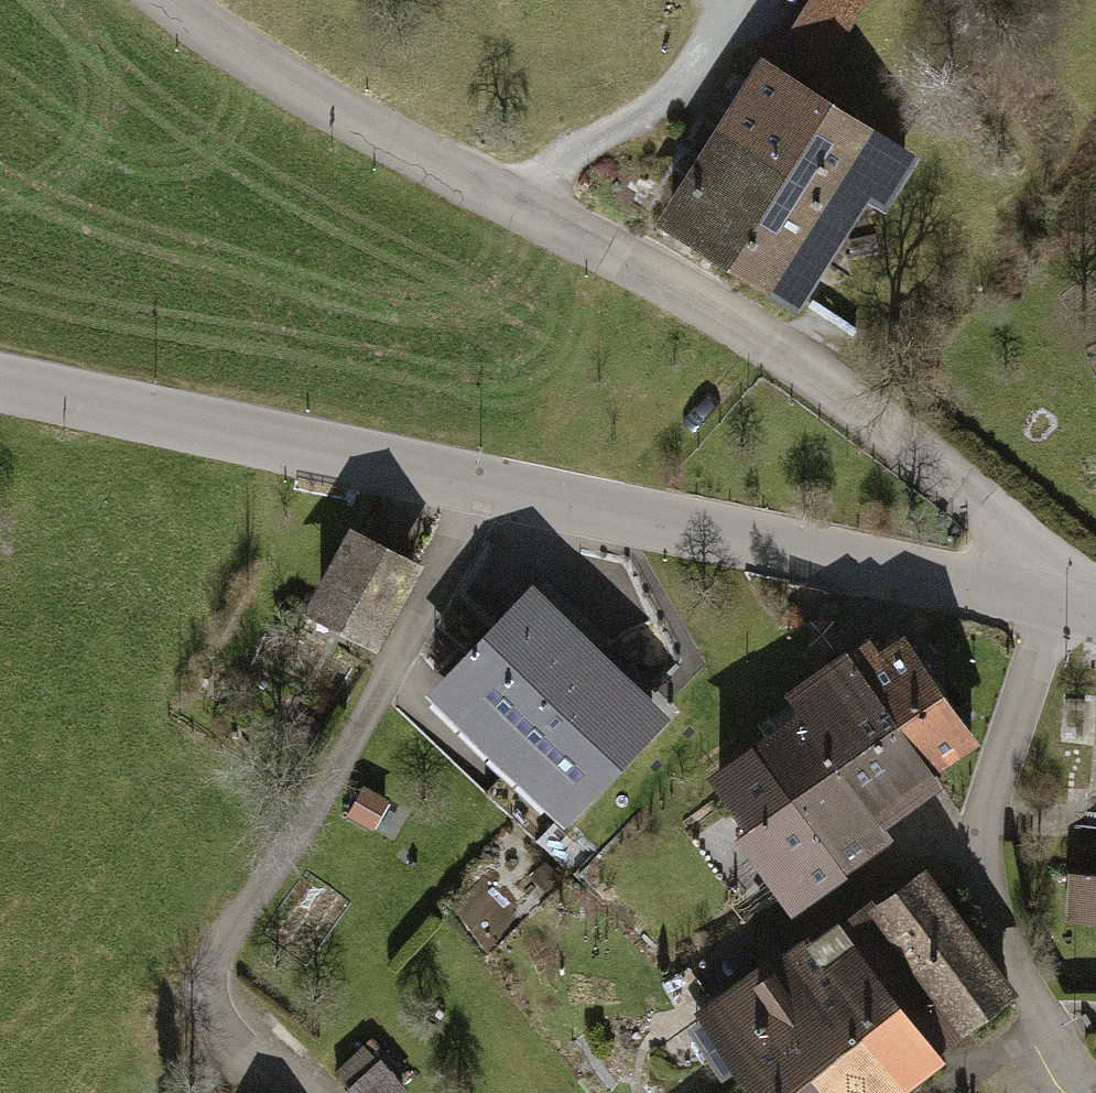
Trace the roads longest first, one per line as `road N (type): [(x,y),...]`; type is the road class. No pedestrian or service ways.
road 1 (unclassified): [(1052,605),(1005,529),(774,345),(291,85),(176,0)]
road 2 (unclassified): [(1052,605),(0,383)]
road 3 (residential): [(1095,1090),(1050,1024),(987,892),(988,802),(1052,605)]

